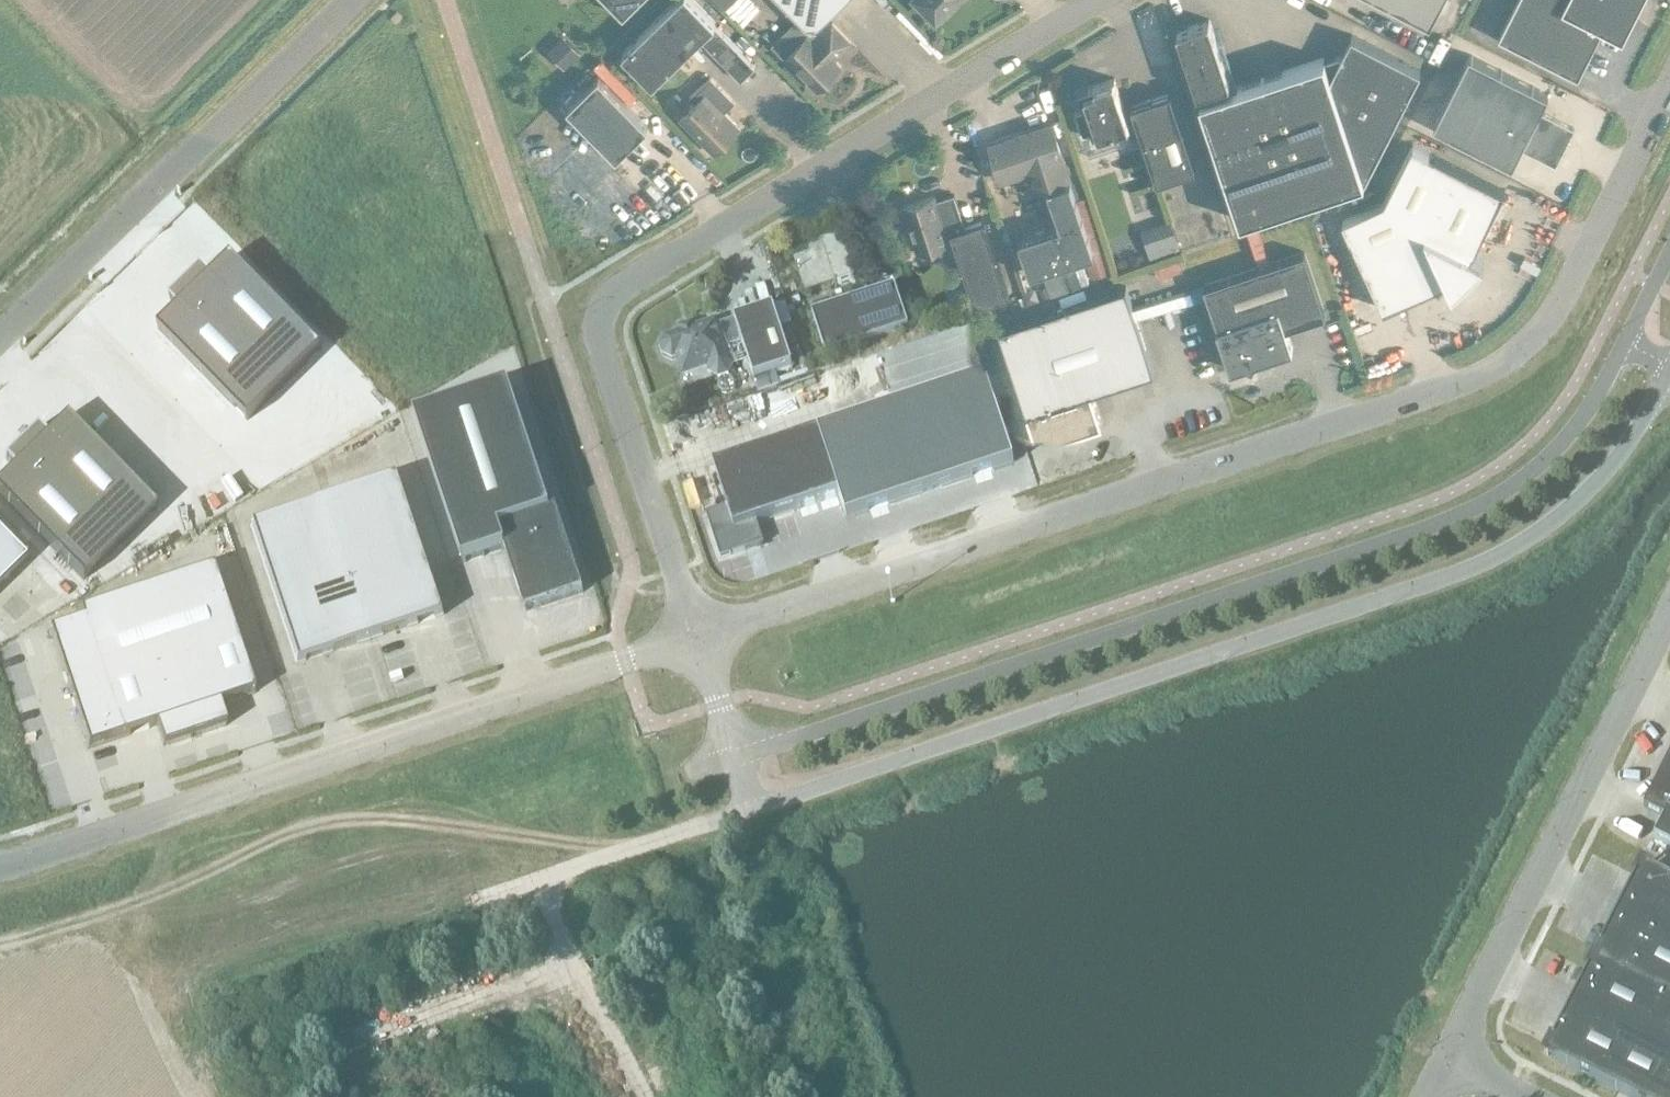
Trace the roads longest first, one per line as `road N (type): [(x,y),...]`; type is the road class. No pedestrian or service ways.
road 1 (unclassified): [(696,638),(1489,370),(1555,308),(1669,85)]
road 2 (tertiary): [(758,809),(1502,555),(1606,473),(1669,372)]
road 3 (tertiary): [(1626,343),(1558,447),(1512,487),(1458,517),(740,758)]
road 4 (unclassified): [(696,638),(599,340),(604,305),(622,286),(1088,0)]
road 5 (unclassified): [(0,866),(696,638)]
road 6 (unclassified): [(1669,614),(1446,1058)]
road 7 (unclassified): [(348,0),(0,339)]
road 8 (unclassified): [(740,758),(696,638)]

